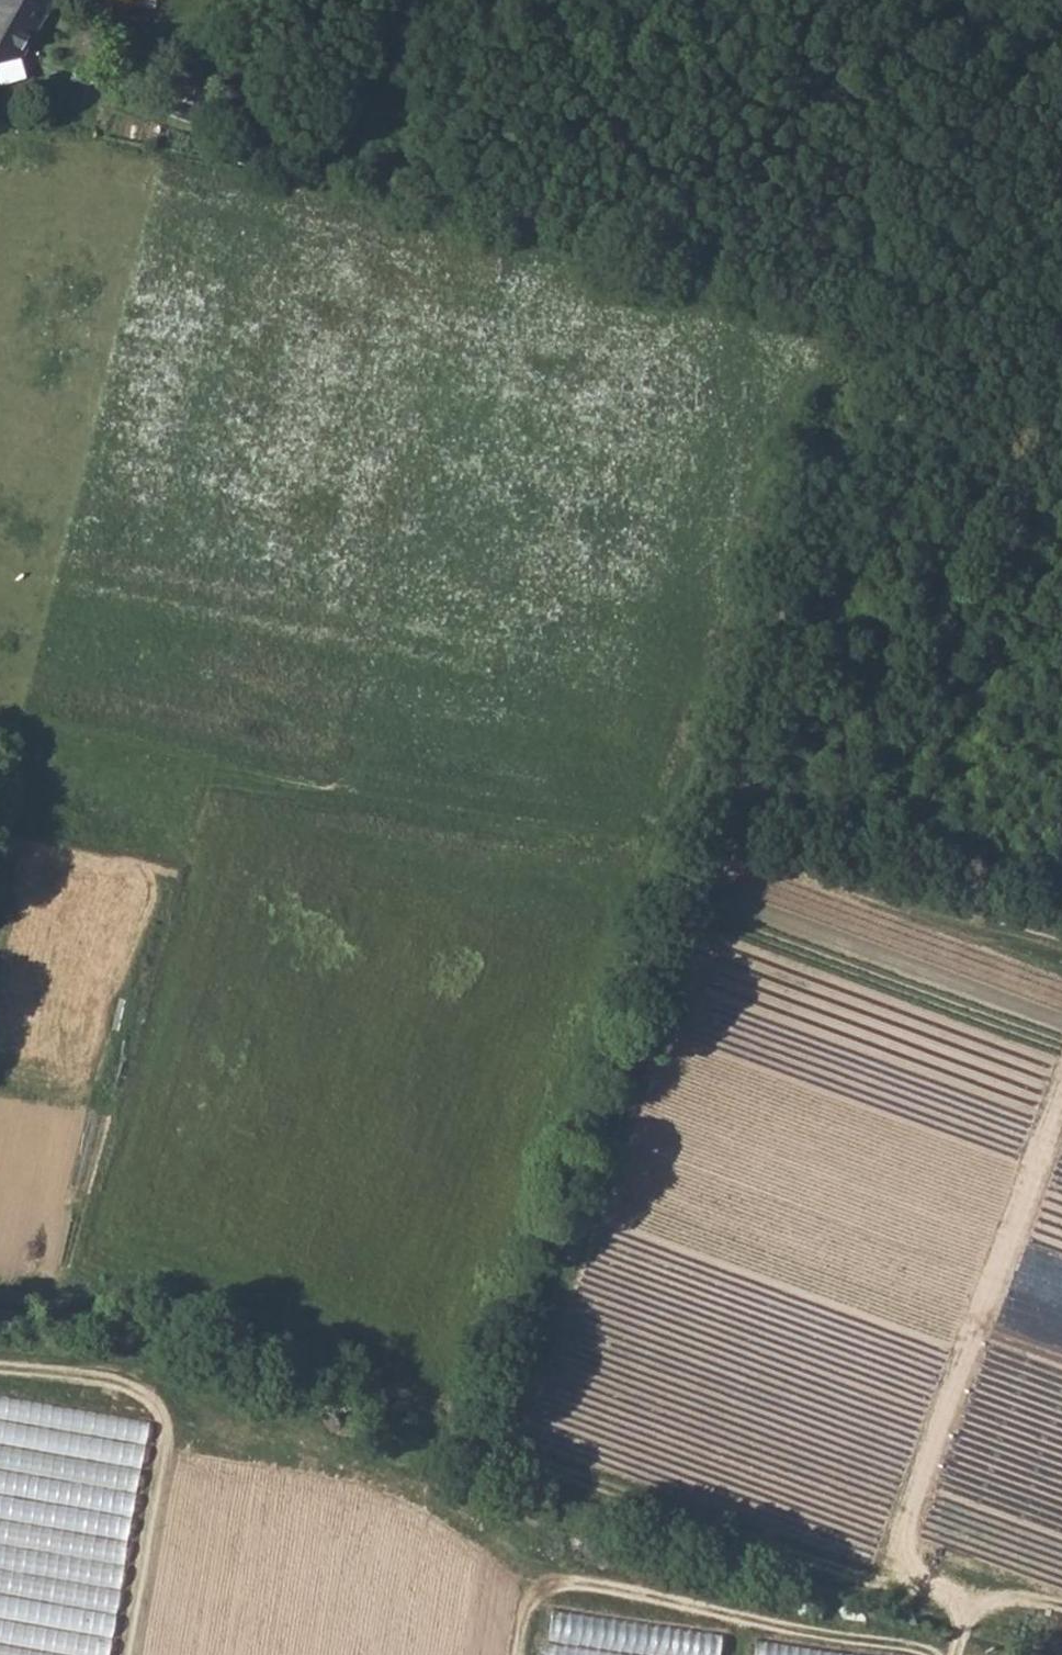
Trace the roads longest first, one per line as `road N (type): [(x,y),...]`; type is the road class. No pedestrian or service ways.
road 1 (track): [(516,1654),(522,1617),(538,1593),(576,1585),(936,1654)]

